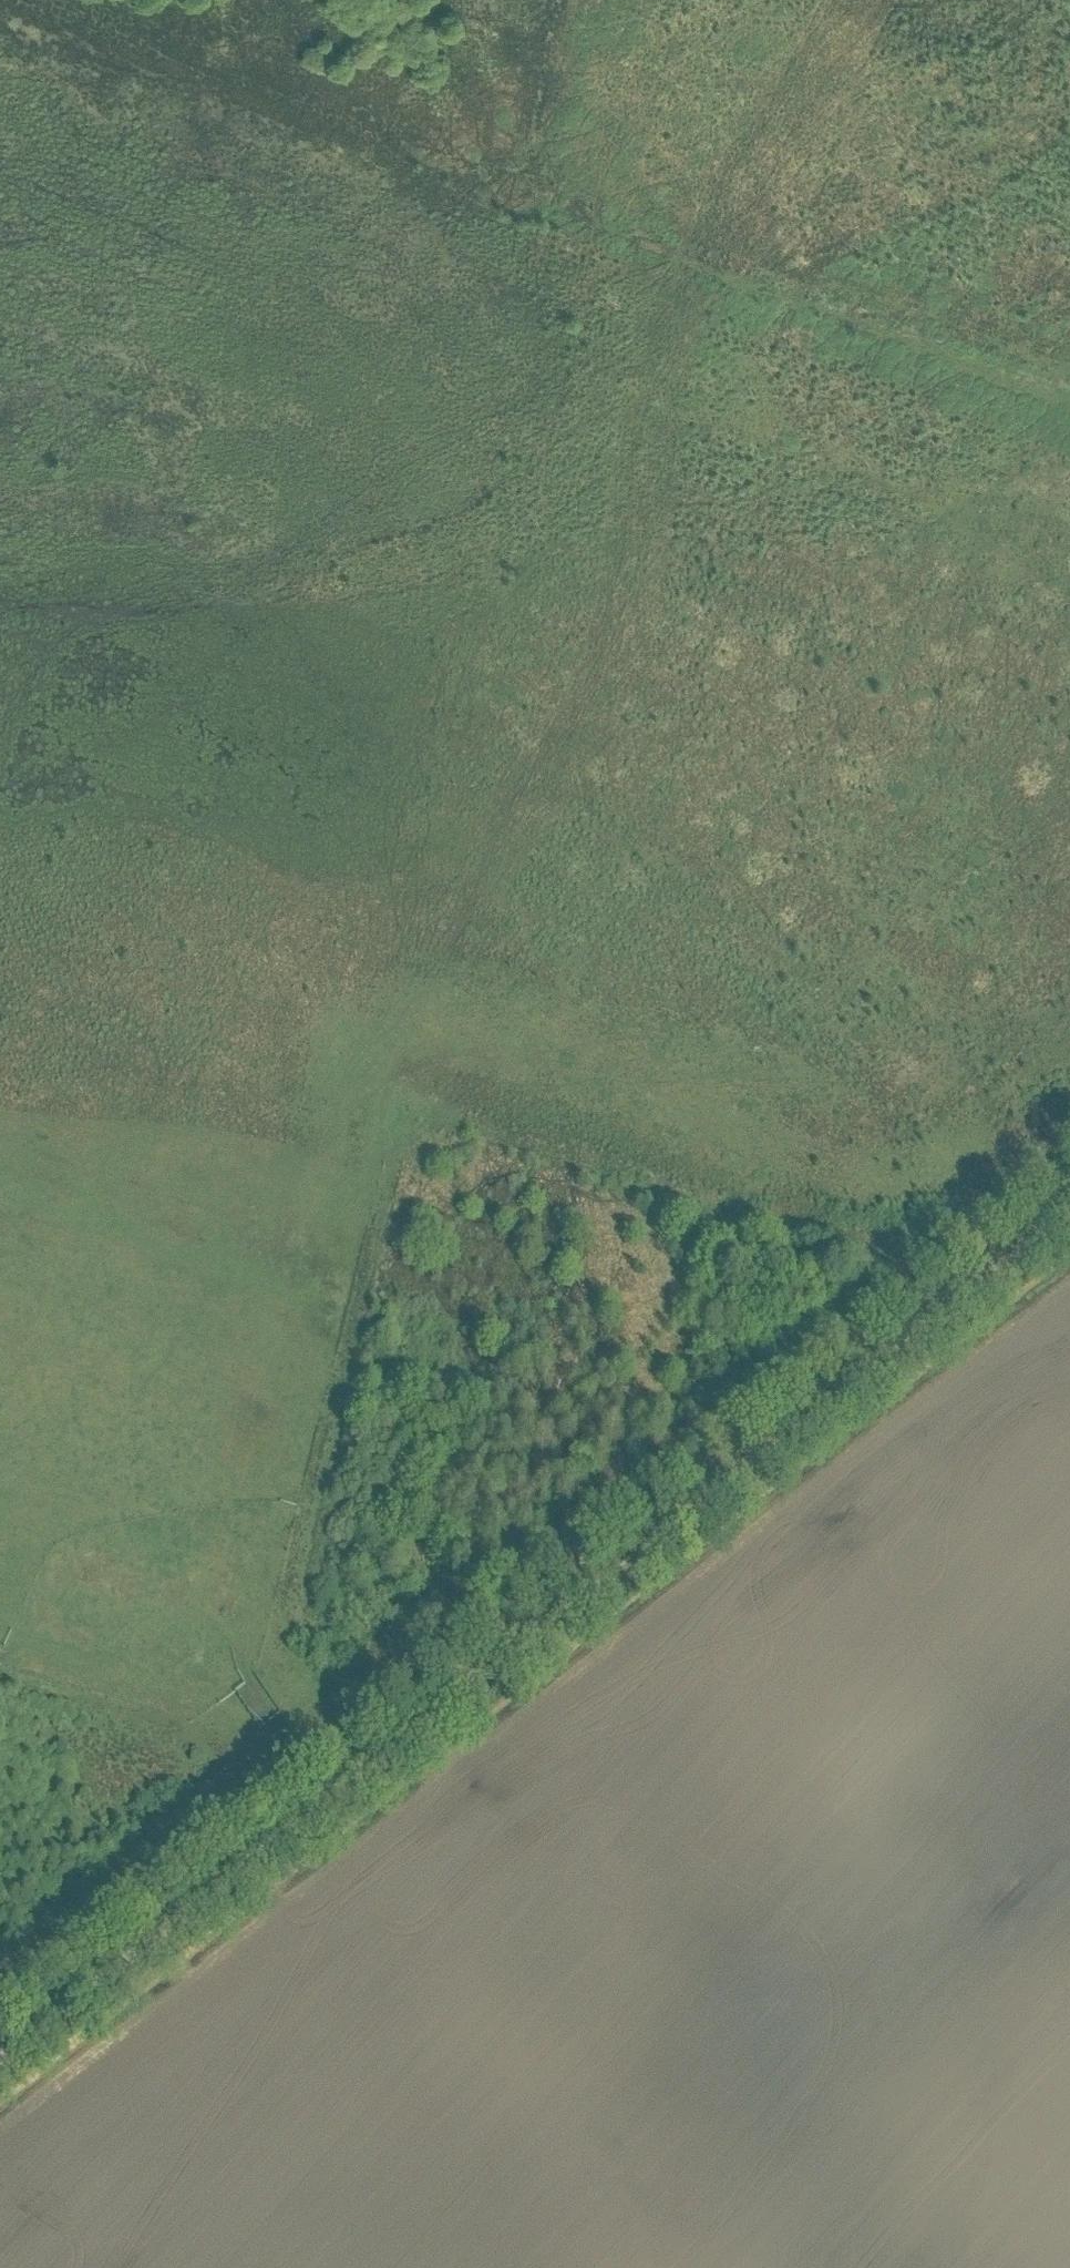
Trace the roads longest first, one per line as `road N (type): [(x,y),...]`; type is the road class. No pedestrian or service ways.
road 1 (track): [(339,1784),(1069,1202)]
road 2 (unclassified): [(0,2060),(339,1784)]

